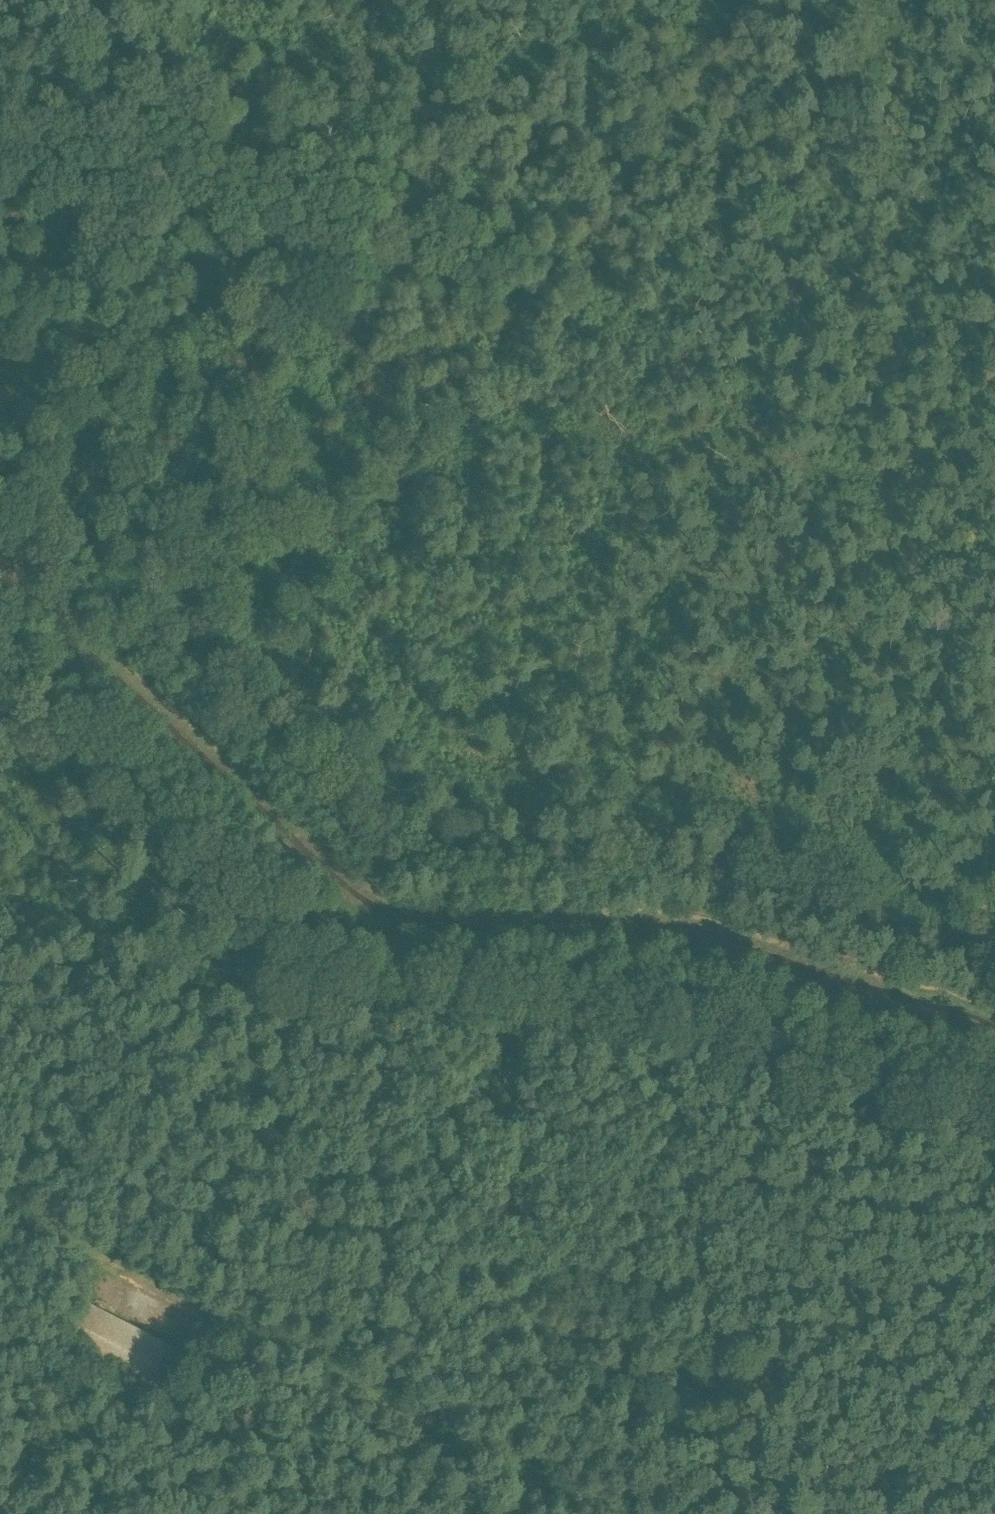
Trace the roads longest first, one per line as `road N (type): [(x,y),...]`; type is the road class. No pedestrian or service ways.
road 1 (track): [(994,1003),(680,901),(434,897),(360,863),(0,542)]

